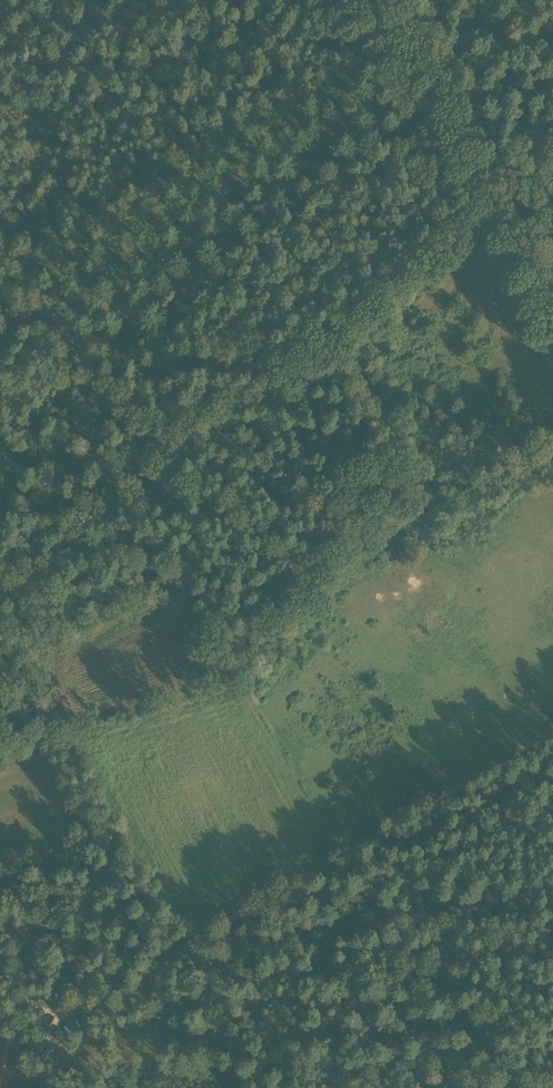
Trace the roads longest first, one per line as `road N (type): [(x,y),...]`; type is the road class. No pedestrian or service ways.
road 1 (track): [(552,730),(62,1017),(0,994)]
road 2 (tertiary): [(552,327),(493,223),(397,0)]

